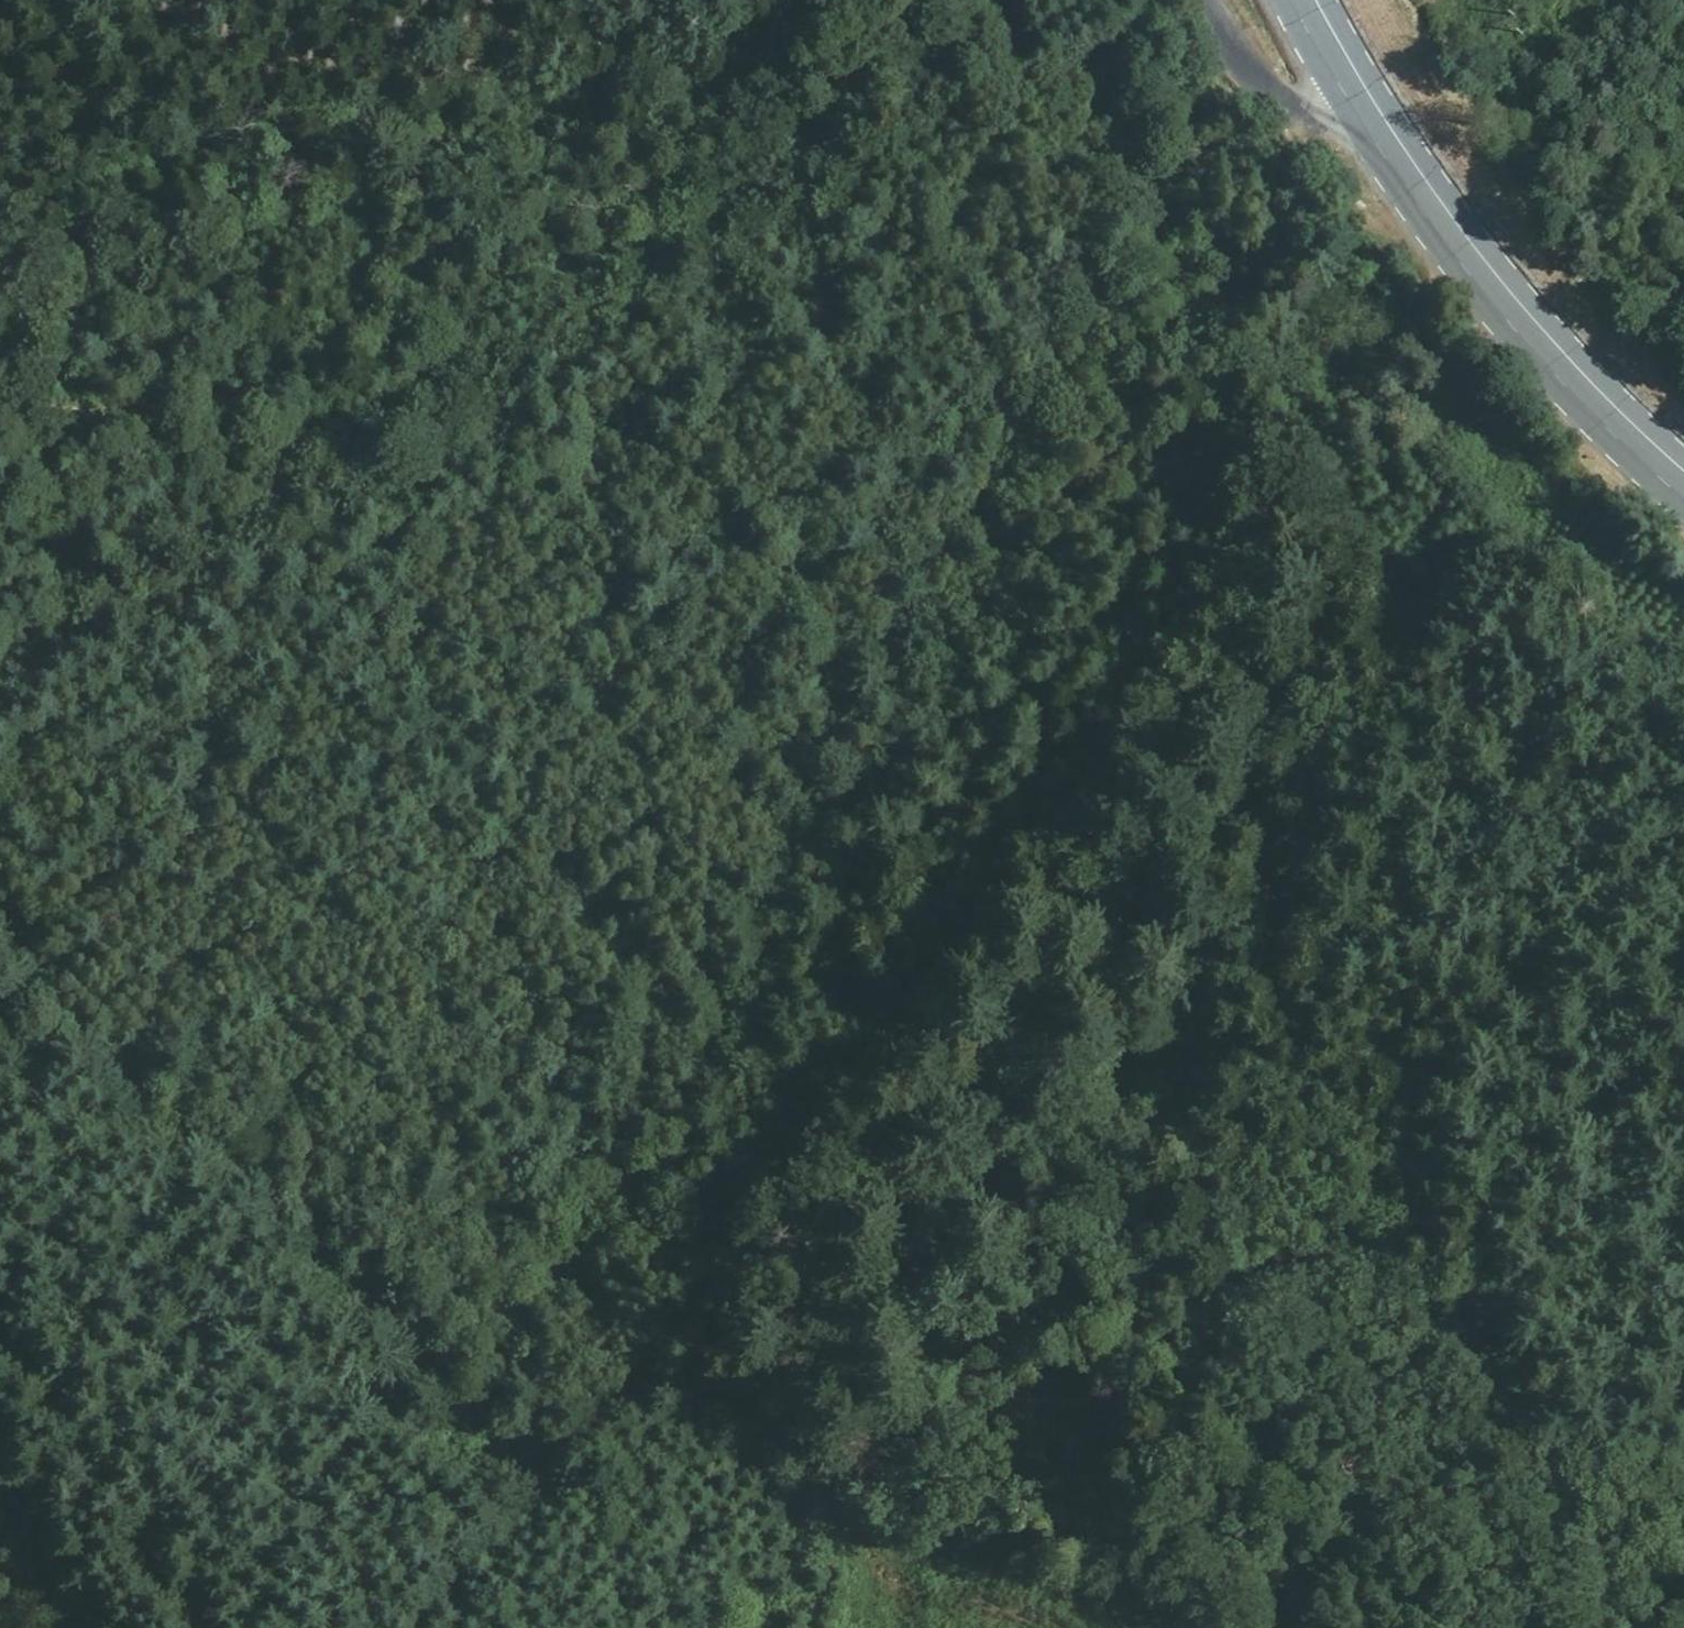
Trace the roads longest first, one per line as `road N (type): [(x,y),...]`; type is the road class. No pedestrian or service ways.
road 1 (primary): [(1683,468),(1593,381),(1480,251),(1381,113),(1318,0)]
road 2 (track): [(0,1330),(211,1627)]

